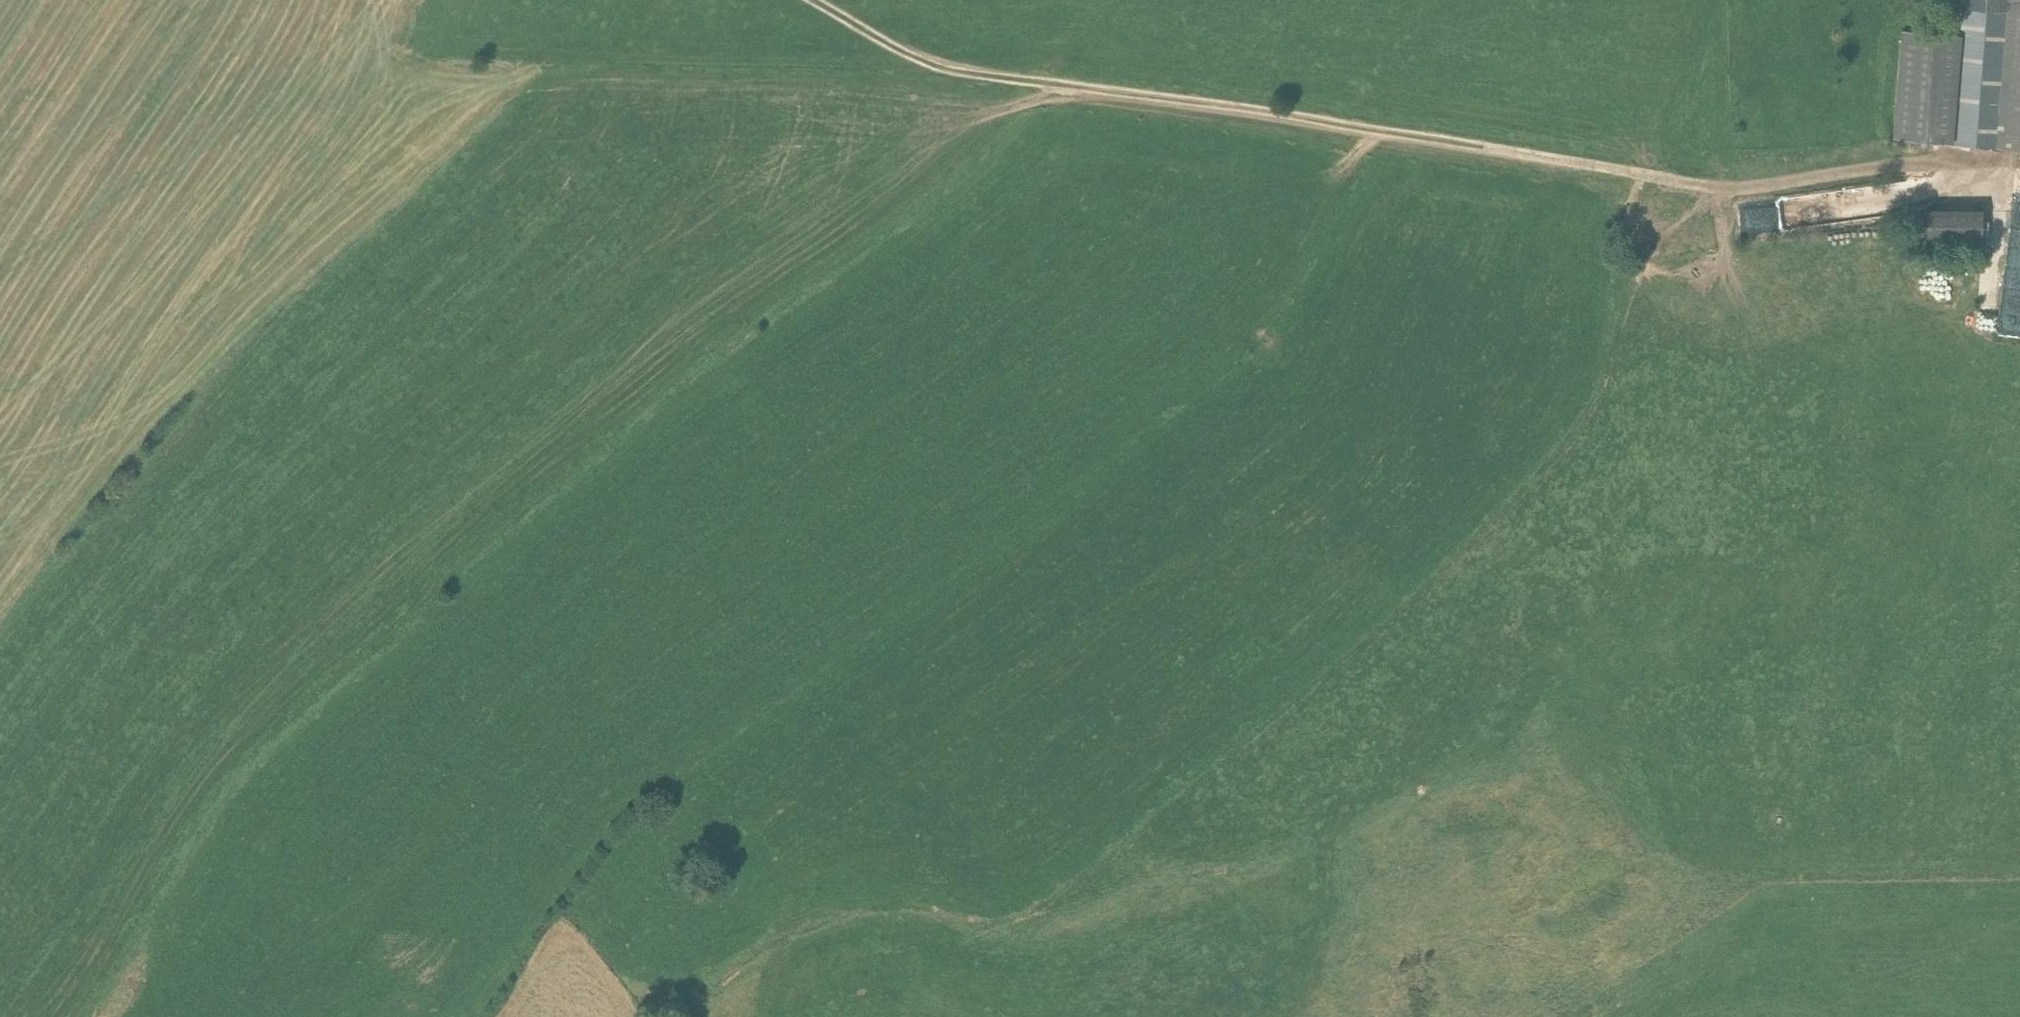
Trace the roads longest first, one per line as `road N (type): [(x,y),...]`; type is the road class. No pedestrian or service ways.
road 1 (track): [(815,0),(937,66),(1476,147)]
road 2 (track): [(2019,170),(1945,163),(1751,188),(1476,147)]

